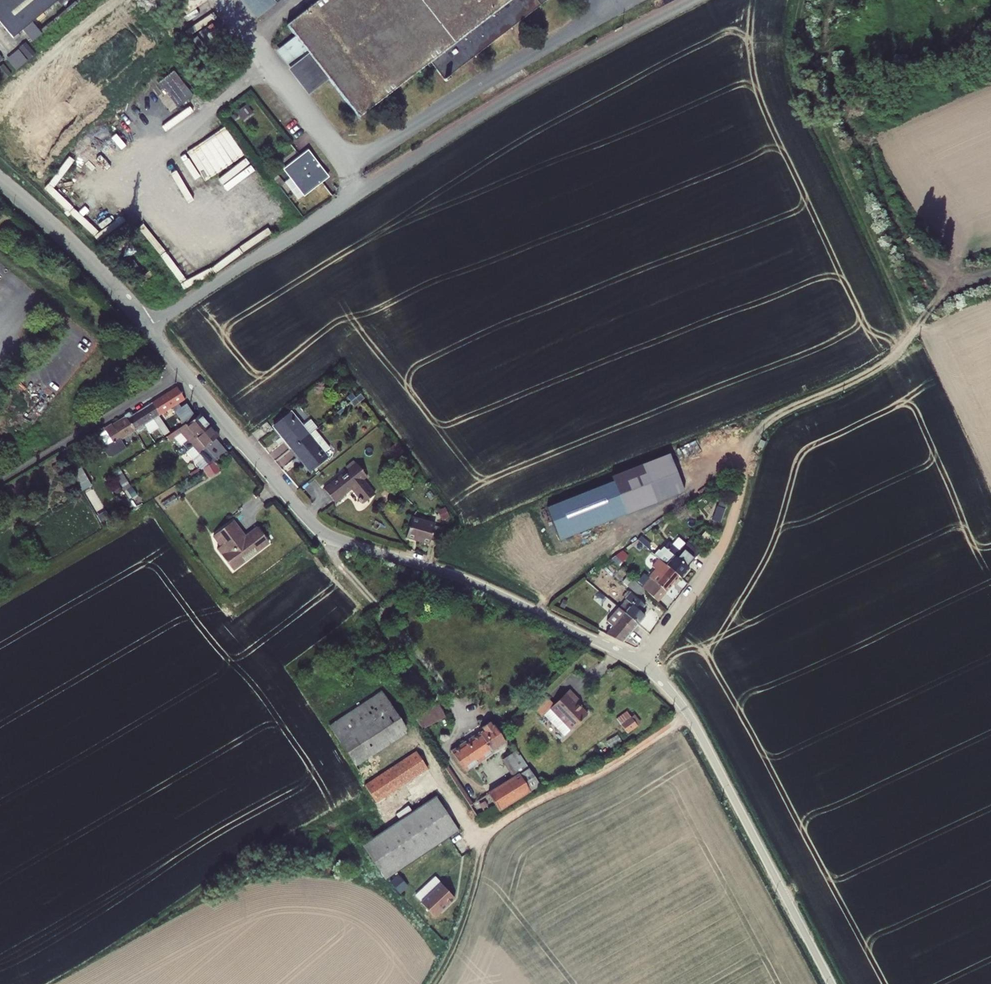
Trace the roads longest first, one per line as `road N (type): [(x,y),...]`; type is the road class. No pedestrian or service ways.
road 1 (unclassified): [(147,329),(514,96),(696,0)]
road 2 (track): [(733,515),(752,441),(763,426),(876,368),(913,333),(790,60),(795,0)]
road 3 (unclassified): [(182,373),(326,534),(471,582),(643,663)]
road 4 (unclassified): [(643,663),(687,712),(832,983)]
road 5 (track): [(687,712),(490,834),(452,945)]
road 6 (track): [(326,534),(335,561),(463,712)]
road 7 (unclassified): [(0,481),(182,373)]
road 8 (unclassified): [(0,181),(86,259),(147,329)]
road 9 (unclassified): [(643,663),(719,553),(733,515)]

